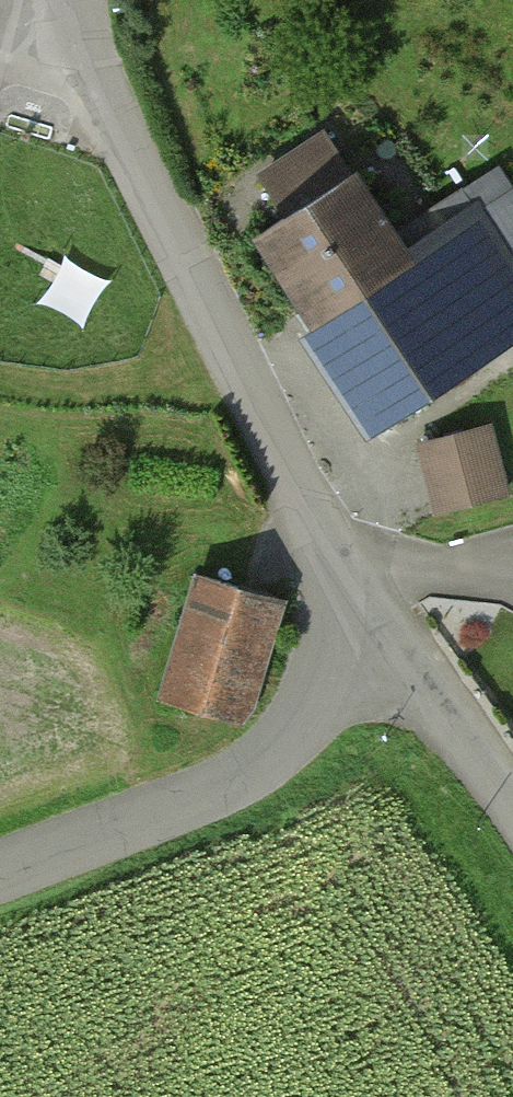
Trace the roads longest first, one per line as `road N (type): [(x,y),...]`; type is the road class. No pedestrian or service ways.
road 1 (residential): [(79,19),(112,117),(310,495),(349,647)]
road 2 (unclassified): [(0,883),(207,801),(298,741),(349,647)]
road 3 (unclassified): [(349,647),(450,734),(512,808)]

